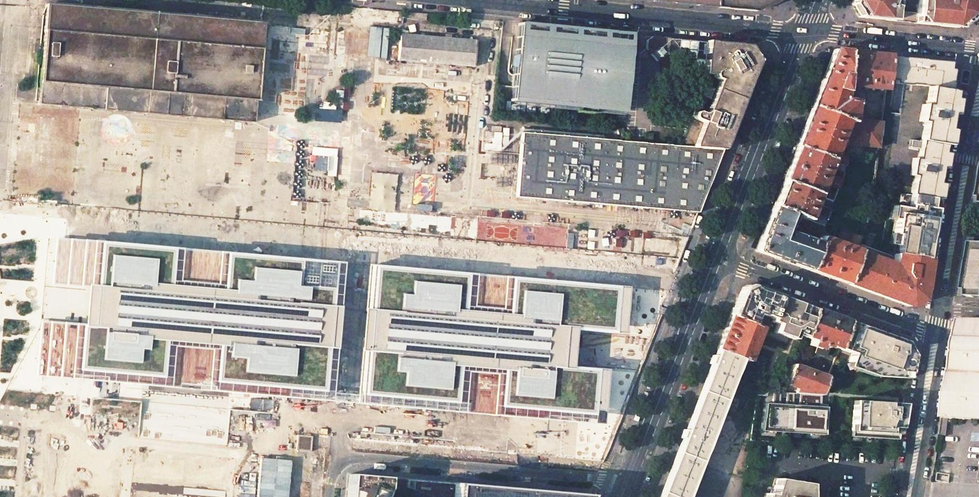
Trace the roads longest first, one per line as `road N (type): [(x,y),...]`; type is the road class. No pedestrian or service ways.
road 1 (residential): [(326,496),(329,461),(343,449),(631,476)]
road 2 (secondary): [(716,256),(804,31)]
road 3 (secondary): [(631,476),(716,256)]
road 4 (residential): [(716,256),(935,333)]
road 5 (unclassified): [(576,12),(804,31)]
road 6 (unclassified): [(978,52),(804,31)]
road 7 (tertiary): [(939,307),(971,139)]
road 8 (tertiary): [(907,496),(935,333)]
road 9 (unclassified): [(449,0),(576,12)]

